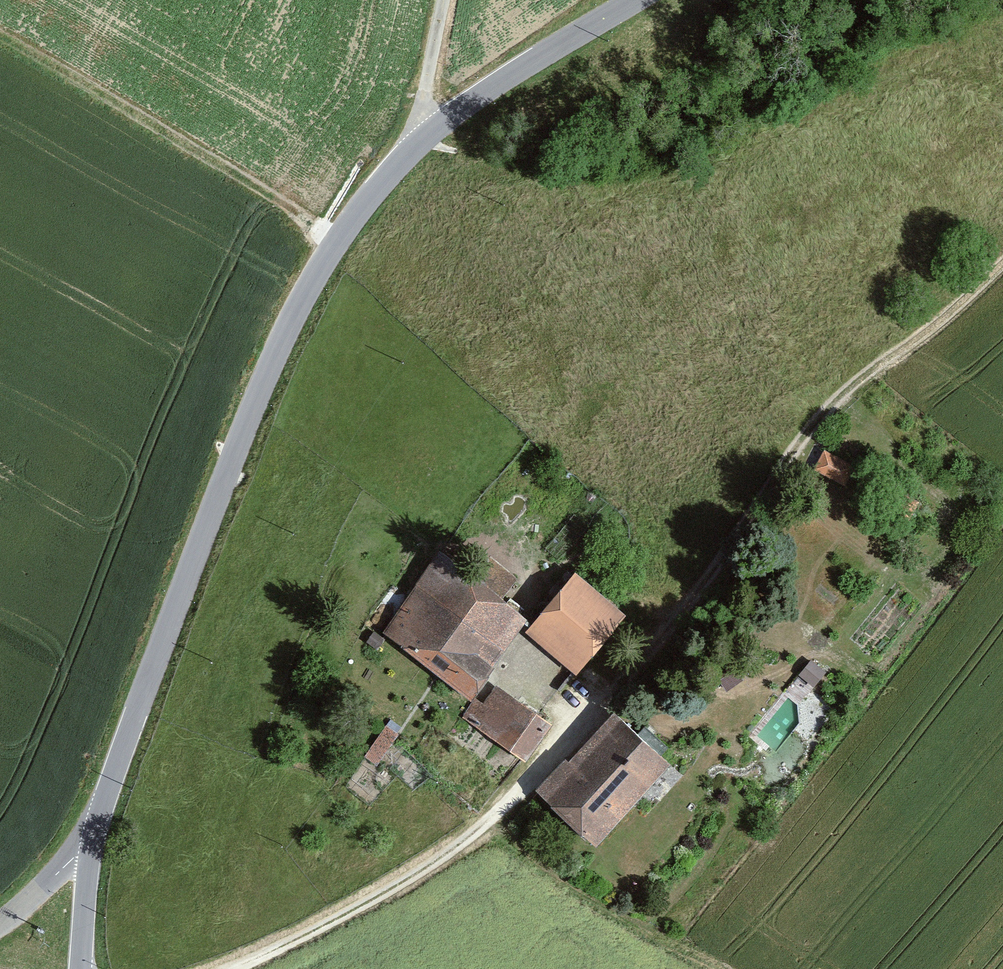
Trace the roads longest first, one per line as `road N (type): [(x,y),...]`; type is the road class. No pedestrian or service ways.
road 1 (tertiary): [(92,841),(251,410),(321,265),(422,140),(634,0)]
road 2 (track): [(685,603),(877,366),(1002,266)]
road 3 (track): [(514,807),(599,871),(763,968)]
road 4 (track): [(603,700),(556,666),(543,645),(541,624),(553,603),(545,541)]
road 5 (track): [(422,140),(443,0)]
road 6 (tertiary): [(79,968),(92,841)]
road 7 (unclassified): [(0,924),(92,841)]

